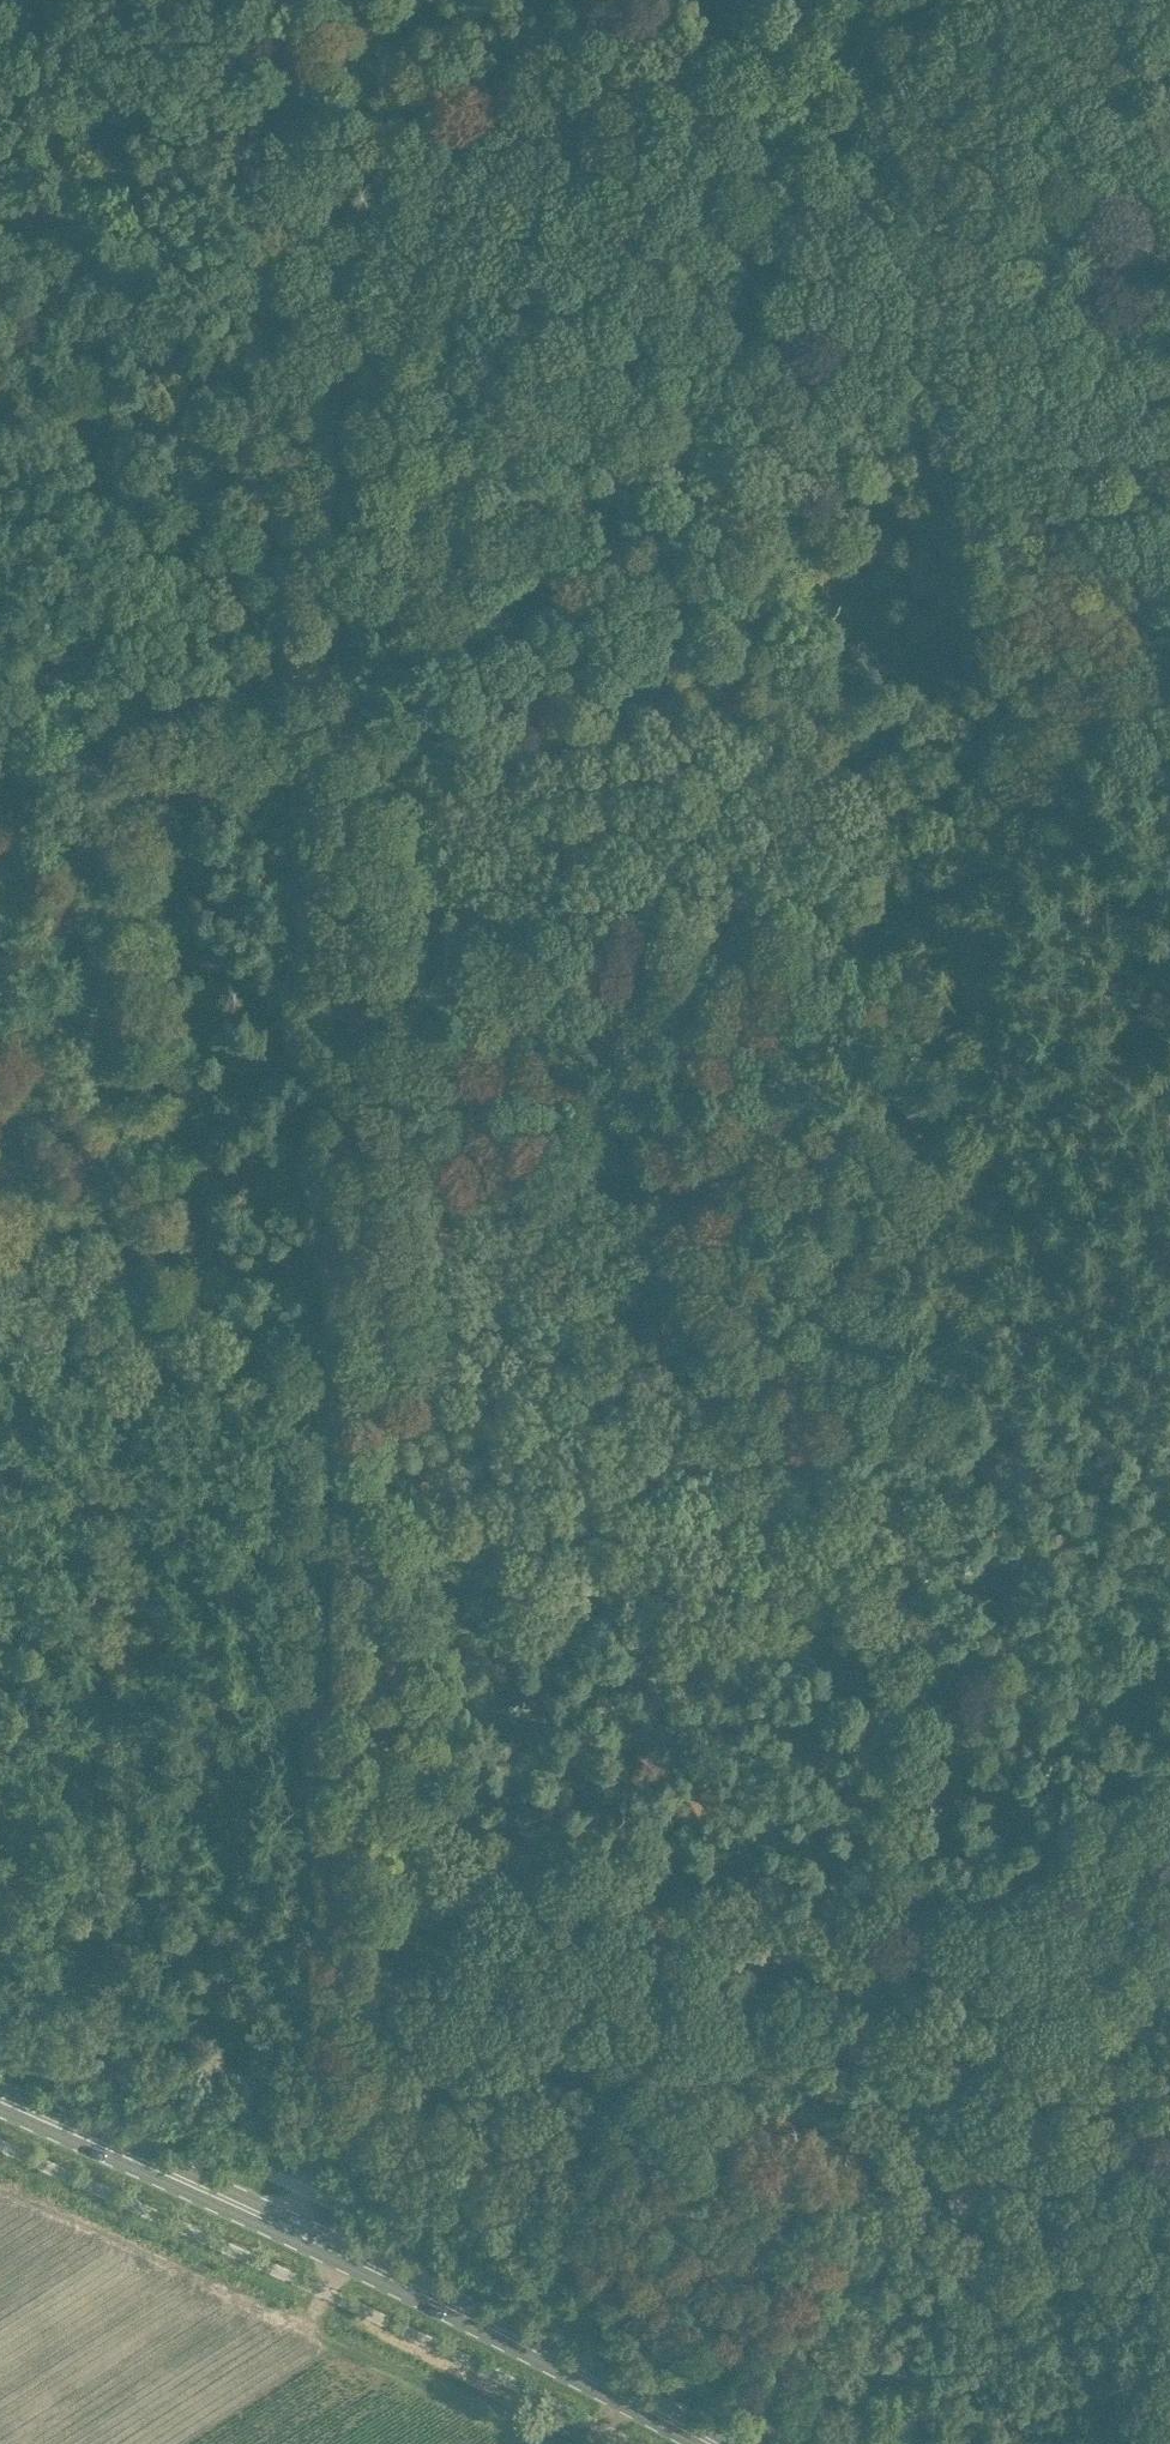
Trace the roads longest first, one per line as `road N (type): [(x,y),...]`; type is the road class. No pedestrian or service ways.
road 1 (track): [(332,1353),(340,737),(416,562),(593,339),(614,287),(614,213),(738,42),(974,0)]
road 2 (track): [(333,1701),(295,2191)]
road 3 (primary): [(714,2443),(289,2228)]
road 4 (track): [(333,1701),(332,1353)]
road 5 (primary): [(289,2228),(0,2101)]

